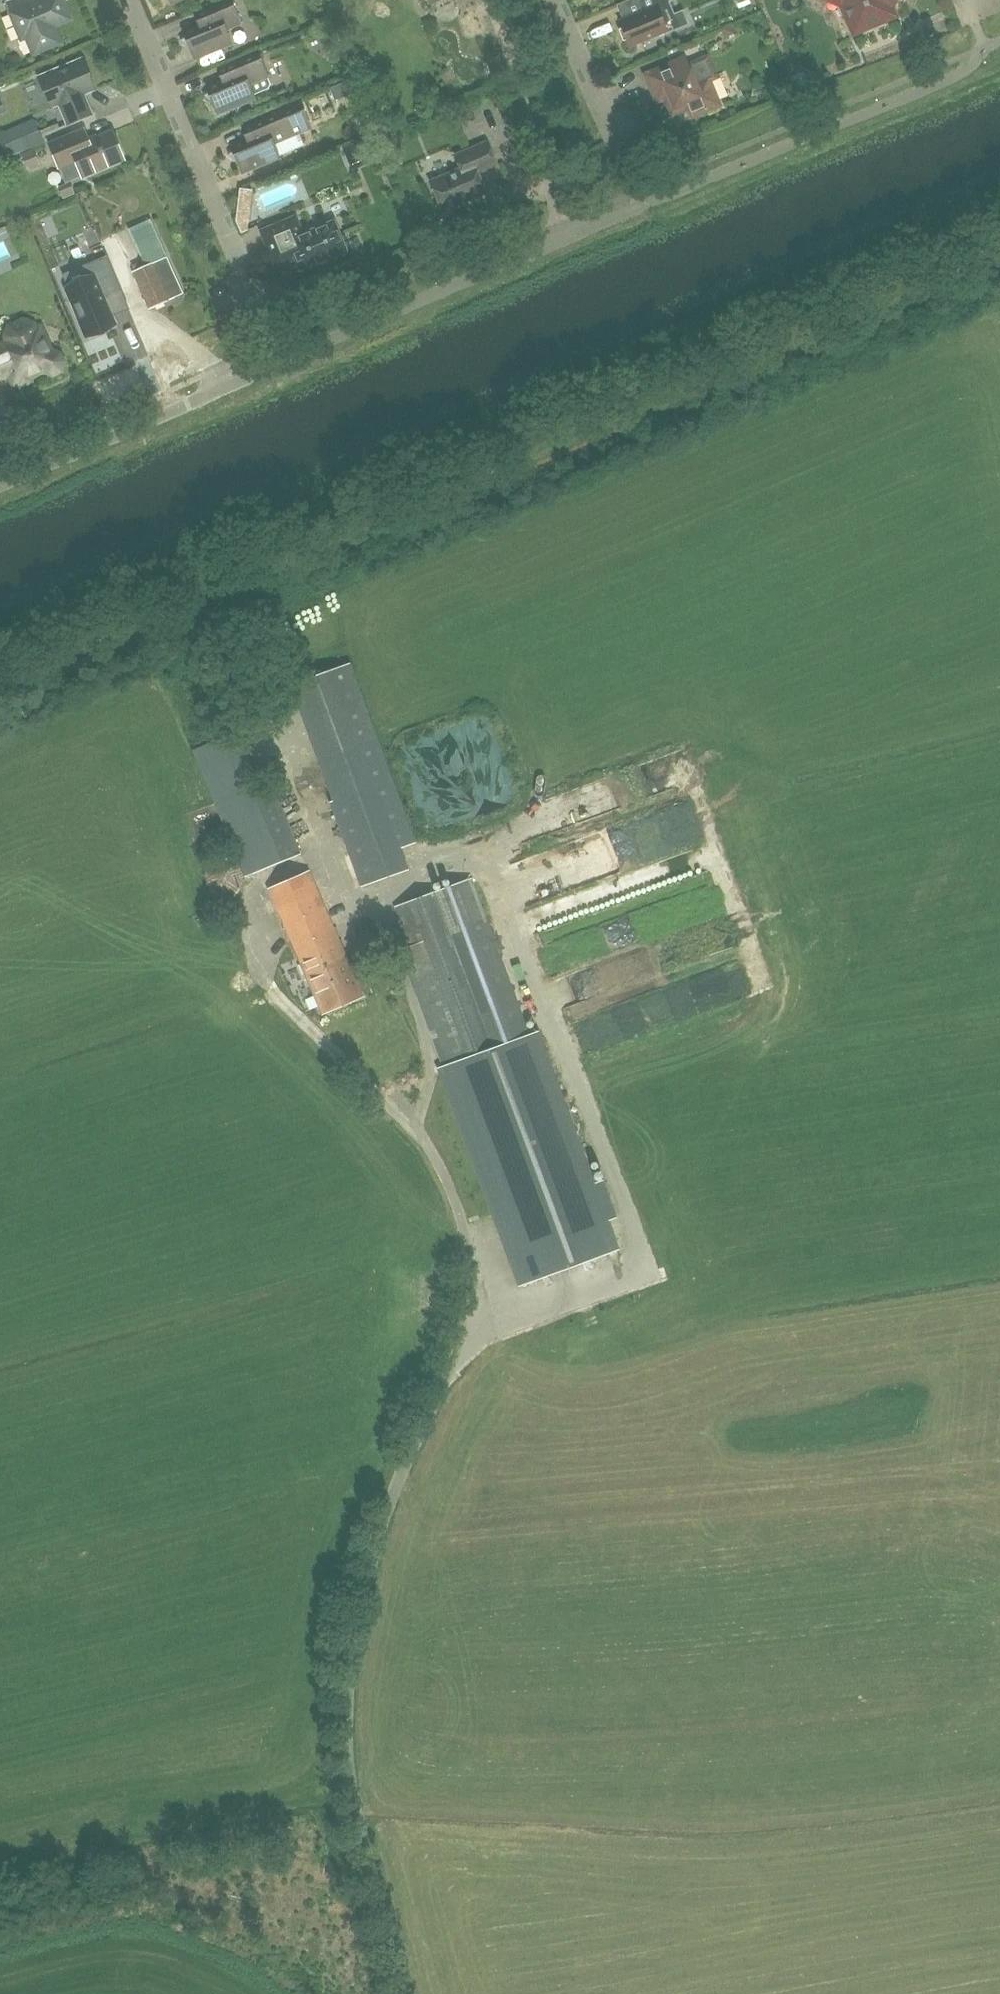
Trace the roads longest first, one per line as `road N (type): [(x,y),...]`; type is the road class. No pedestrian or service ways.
road 1 (residential): [(402,1993),(338,1746),(340,1678),(378,1508),(462,1336),(471,1262),(467,1214),(445,1169),(268,994),(255,964),(247,924),(255,885),(324,854)]
road 2 (residential): [(0,488),(634,212)]
road 3 (residential): [(262,307),(134,0)]
road 4 (track): [(508,894),(703,823),(677,756)]
road 5 (track): [(703,823),(763,993)]
road 6 (residential): [(612,156),(552,0)]

